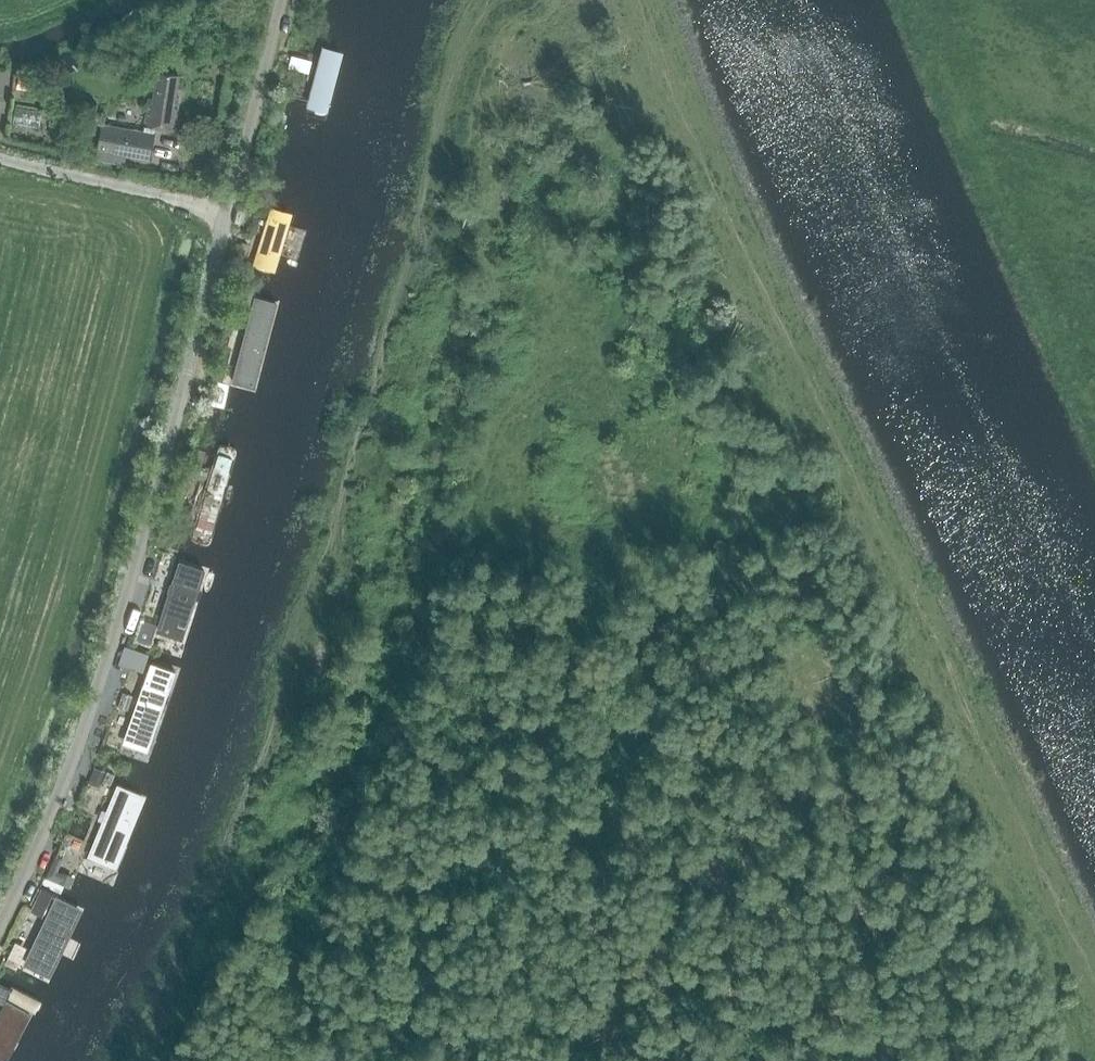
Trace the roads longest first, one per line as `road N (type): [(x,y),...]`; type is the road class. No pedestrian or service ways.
road 1 (unclassified): [(0,916),(97,680),(159,478),(280,0)]

